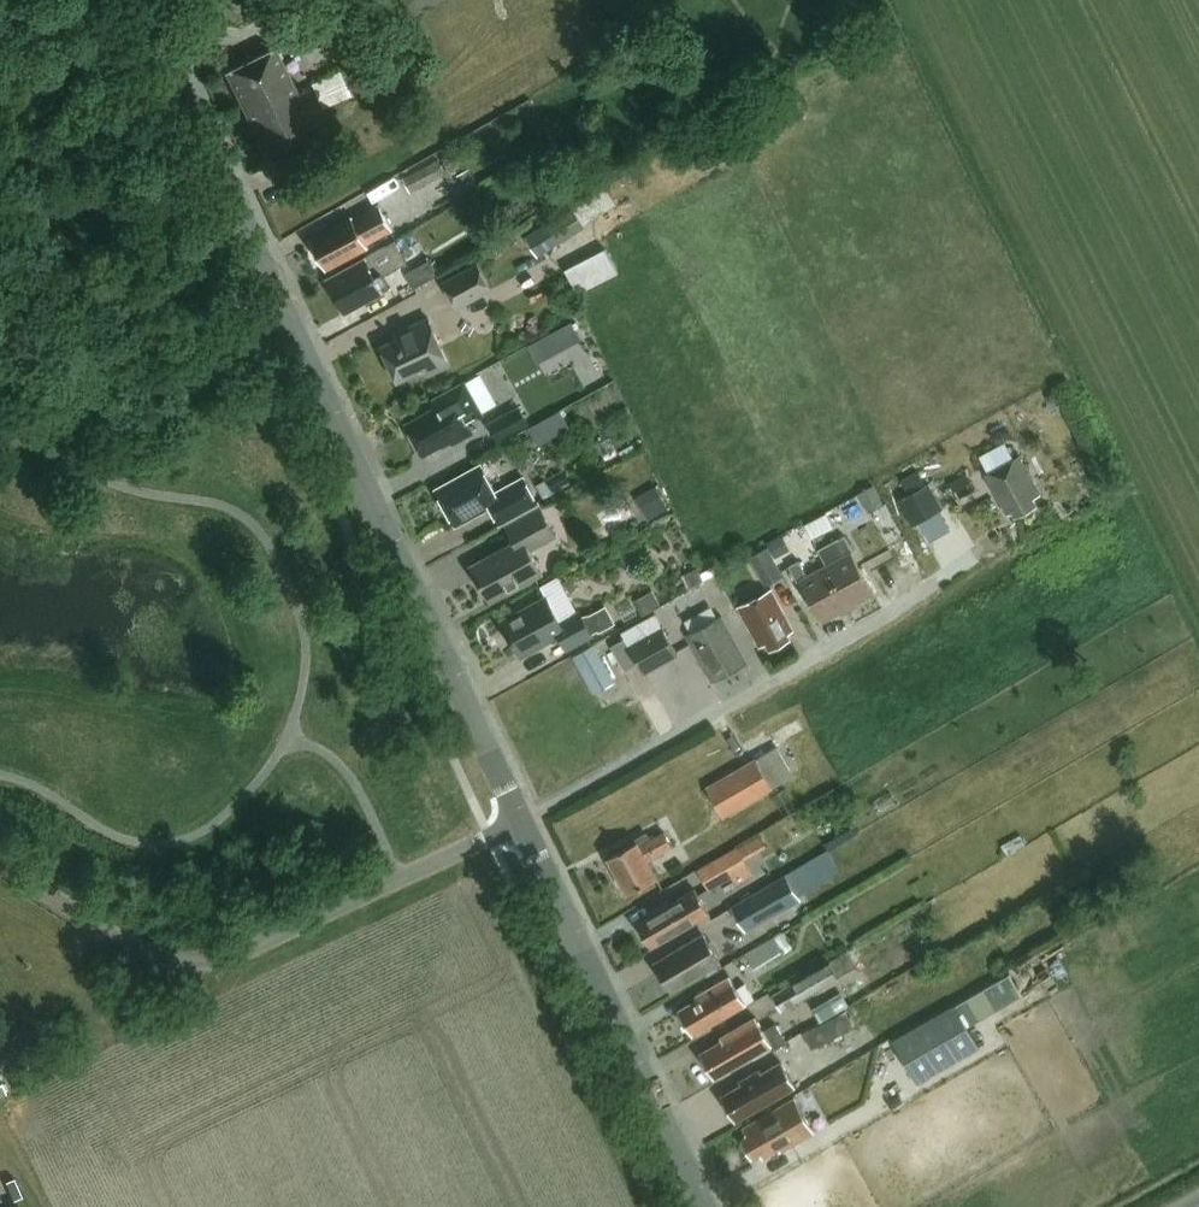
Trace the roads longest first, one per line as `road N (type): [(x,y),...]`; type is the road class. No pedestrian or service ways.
road 1 (tertiary): [(522,821),(139,0)]
road 2 (unclassified): [(0,866),(152,957),(189,965),(221,961),(522,821)]
road 3 (unclassified): [(522,821),(851,637),(974,558)]
road 4 (tertiary): [(706,1206),(522,821)]

